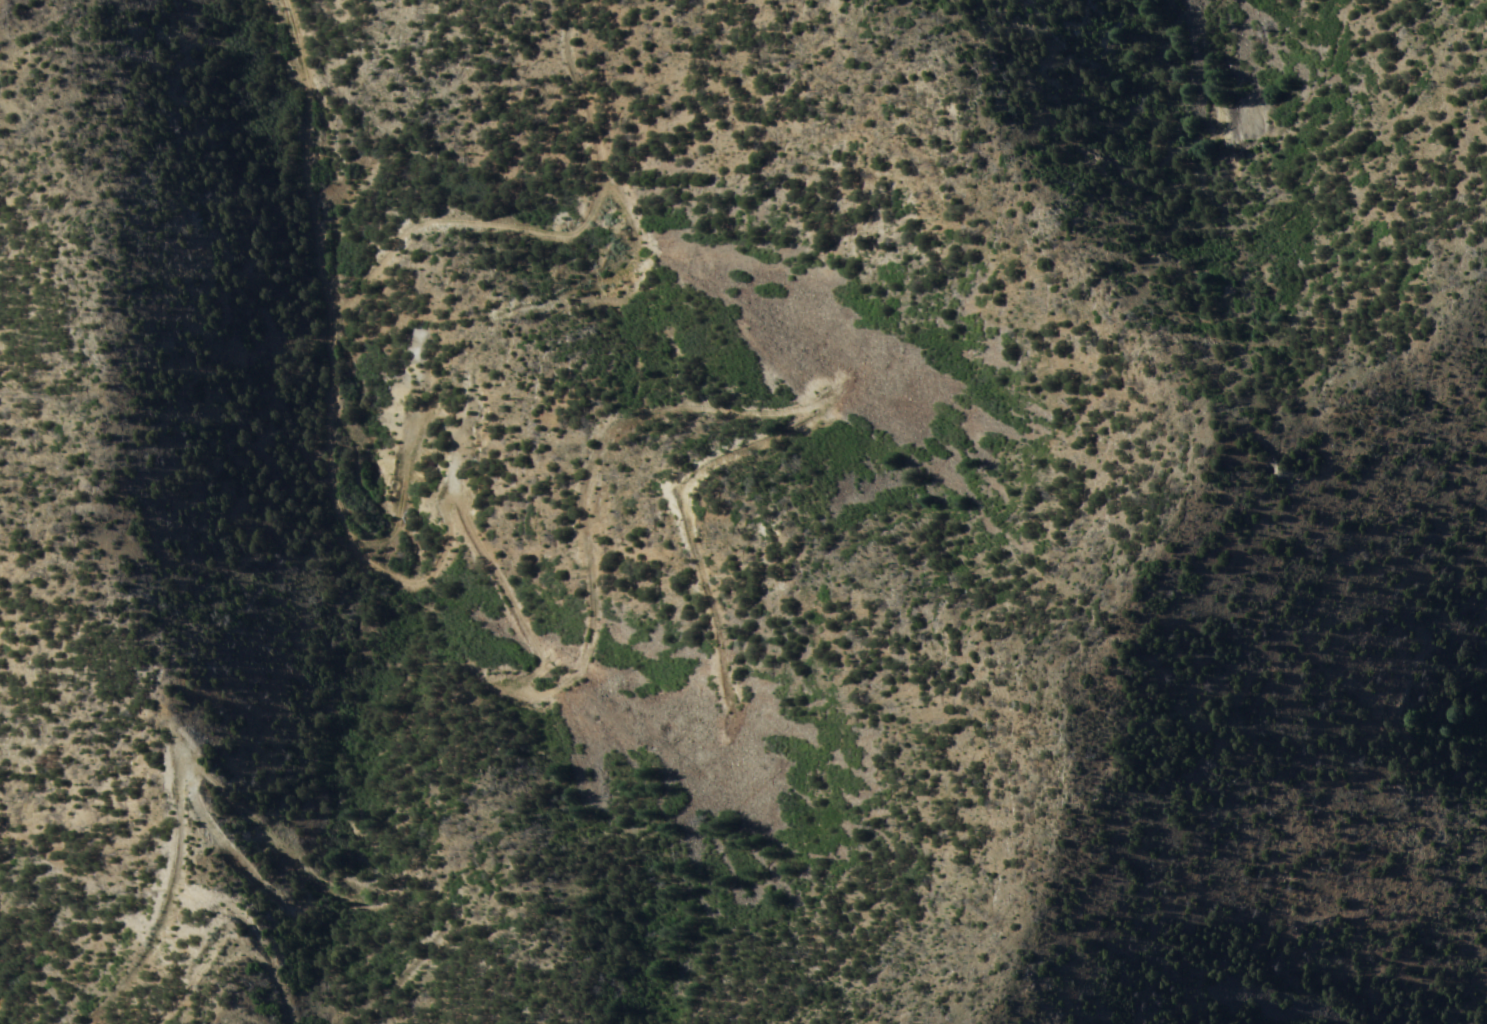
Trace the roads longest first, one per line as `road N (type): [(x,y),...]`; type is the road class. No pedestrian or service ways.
road 1 (residential): [(379,573),(358,333),(270,0)]

